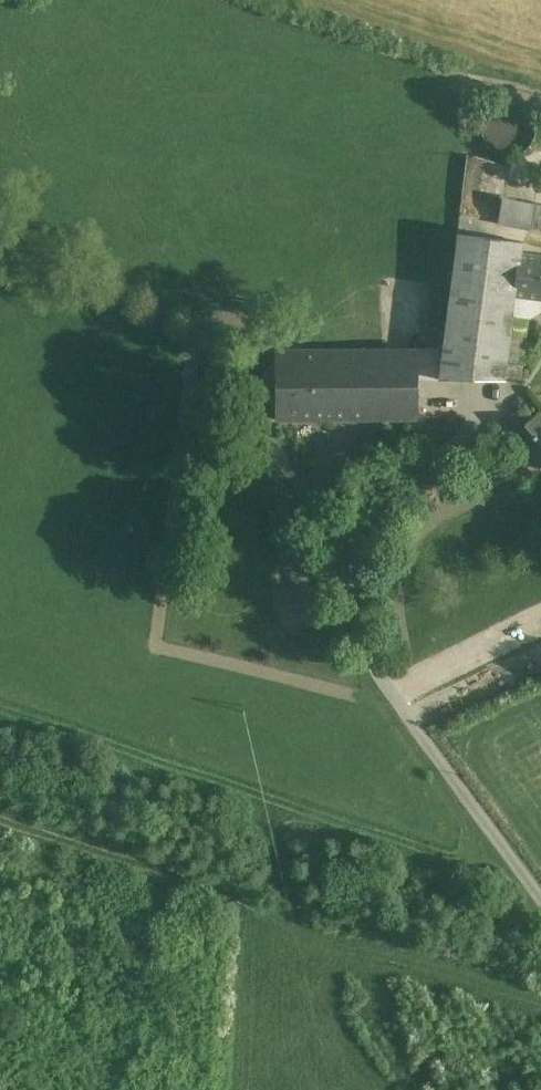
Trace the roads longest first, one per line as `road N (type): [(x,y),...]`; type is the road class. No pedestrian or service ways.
road 1 (track): [(417,723),(359,641),(347,579),(383,492),(480,411)]
road 2 (track): [(417,723),(540,897)]

